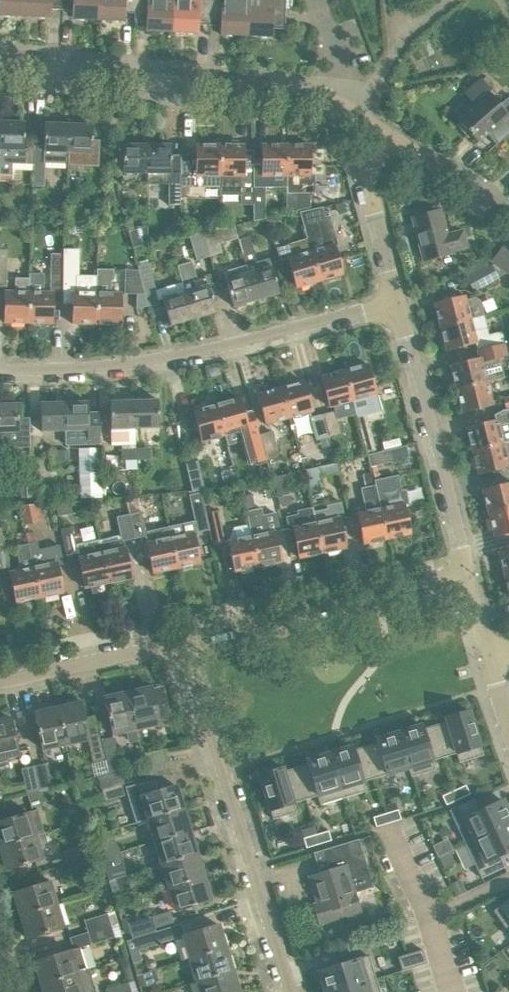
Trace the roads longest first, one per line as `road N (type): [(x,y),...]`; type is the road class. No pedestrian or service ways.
road 1 (residential): [(0,370),(157,363),(400,306)]
road 2 (residential): [(184,639),(289,991)]
road 3 (residential): [(350,112),(0,66)]
road 4 (residential): [(184,639),(467,575)]
road 5 (residential): [(467,575),(400,306)]
road 6 (residential): [(0,680),(184,639)]
road 7 (residential): [(400,306),(371,197),(369,170),(385,136)]
road 8 (residential): [(508,212),(385,136)]

